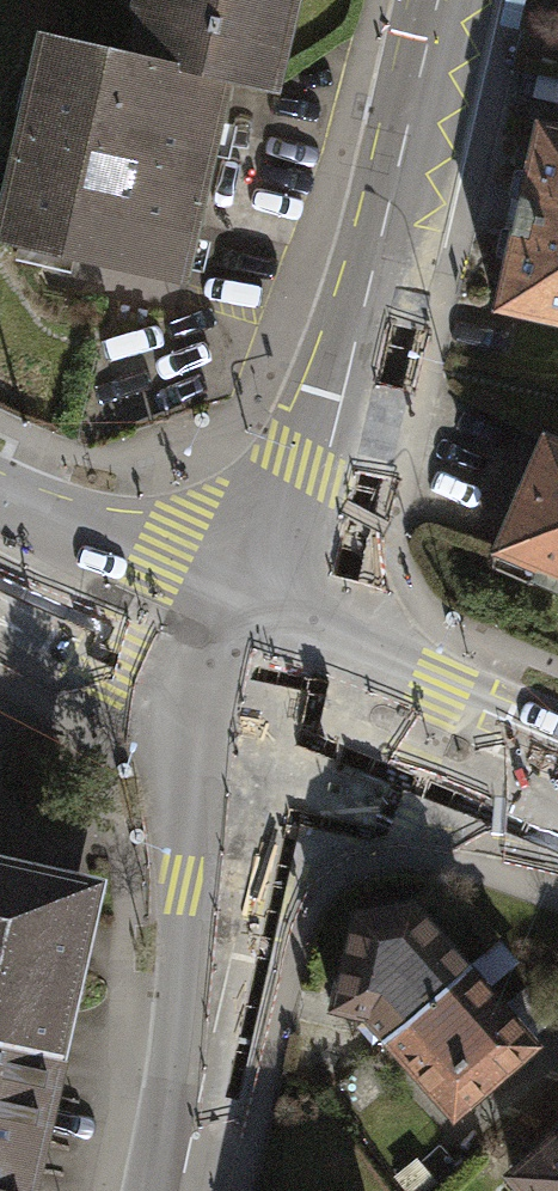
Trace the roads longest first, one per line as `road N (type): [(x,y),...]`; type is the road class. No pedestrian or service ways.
road 1 (tertiary): [(437,0),(265,667)]
road 2 (tertiary): [(169,1190),(231,890),(265,667)]
road 3 (tertiary): [(265,667),(557,783)]
road 4 (tertiary): [(0,538),(265,667)]

